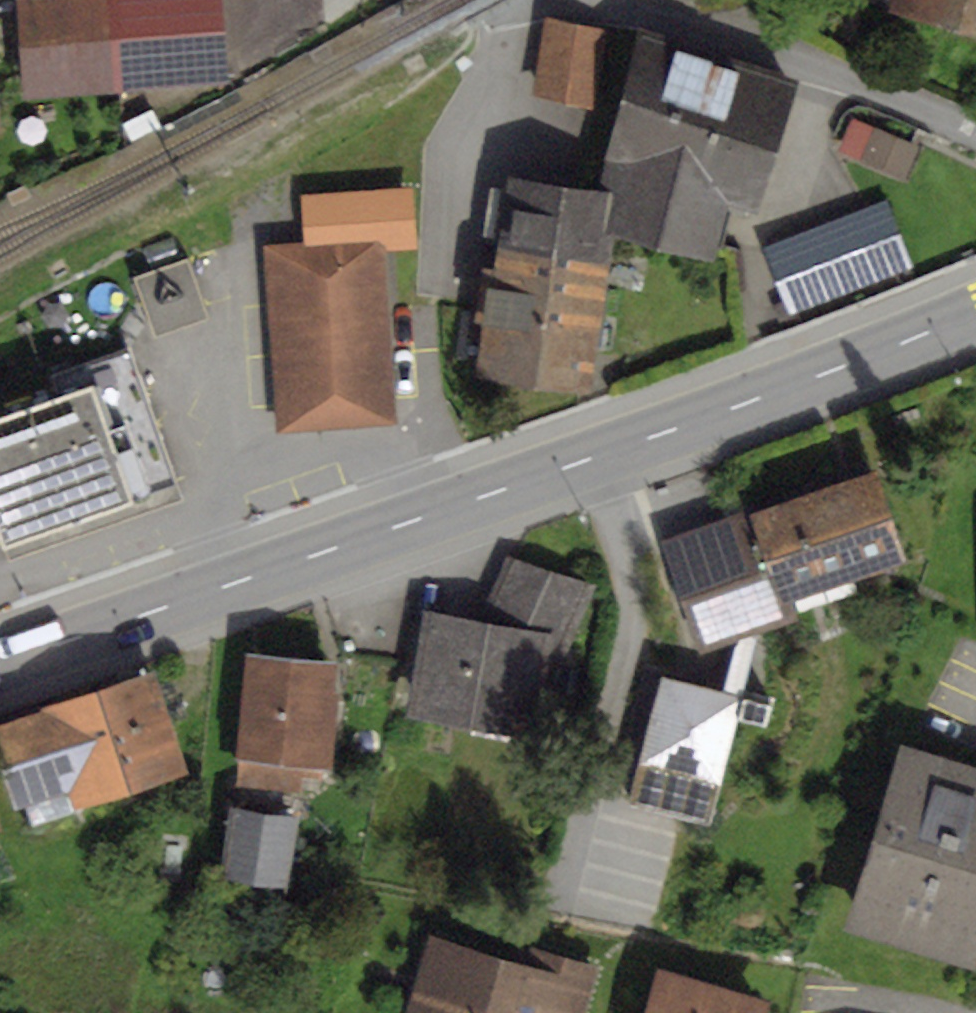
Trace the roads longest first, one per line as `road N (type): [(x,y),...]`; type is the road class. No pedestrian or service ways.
road 1 (tertiary): [(975,313),(598,457),(0,664)]
road 2 (residential): [(572,0),(661,13),(775,45),(975,131)]

